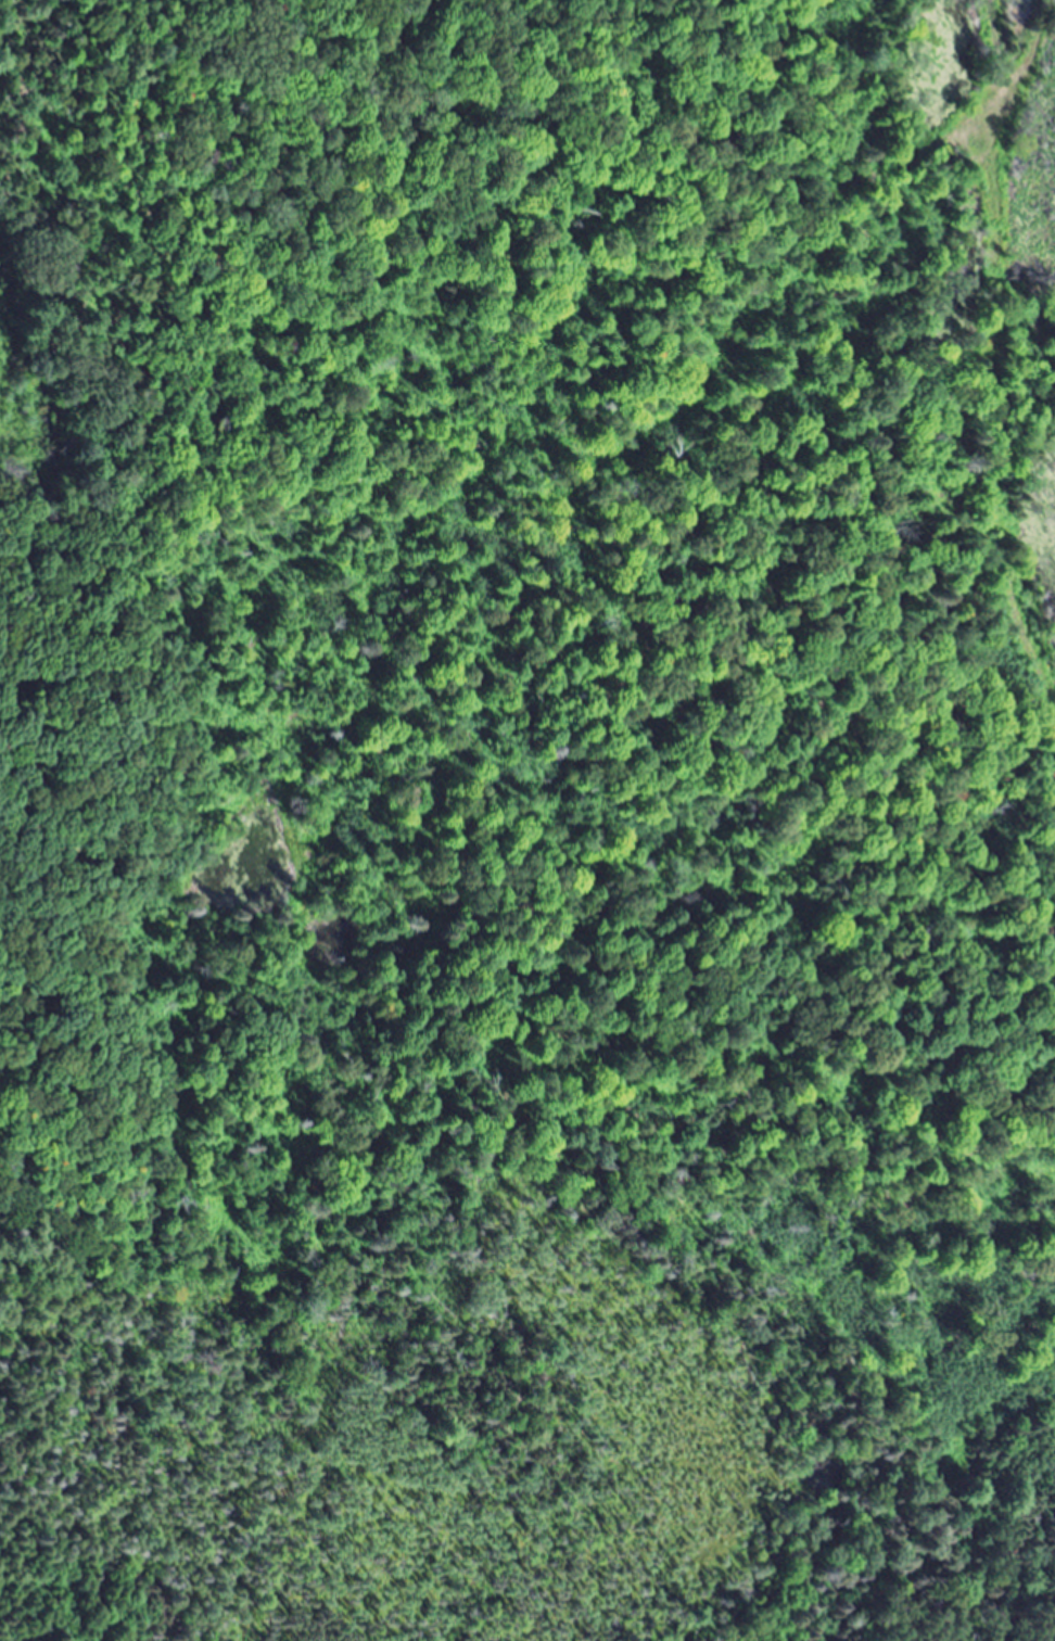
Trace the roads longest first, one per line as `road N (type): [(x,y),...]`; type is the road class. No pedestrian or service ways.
road 1 (track): [(978,132),(1052,0)]

